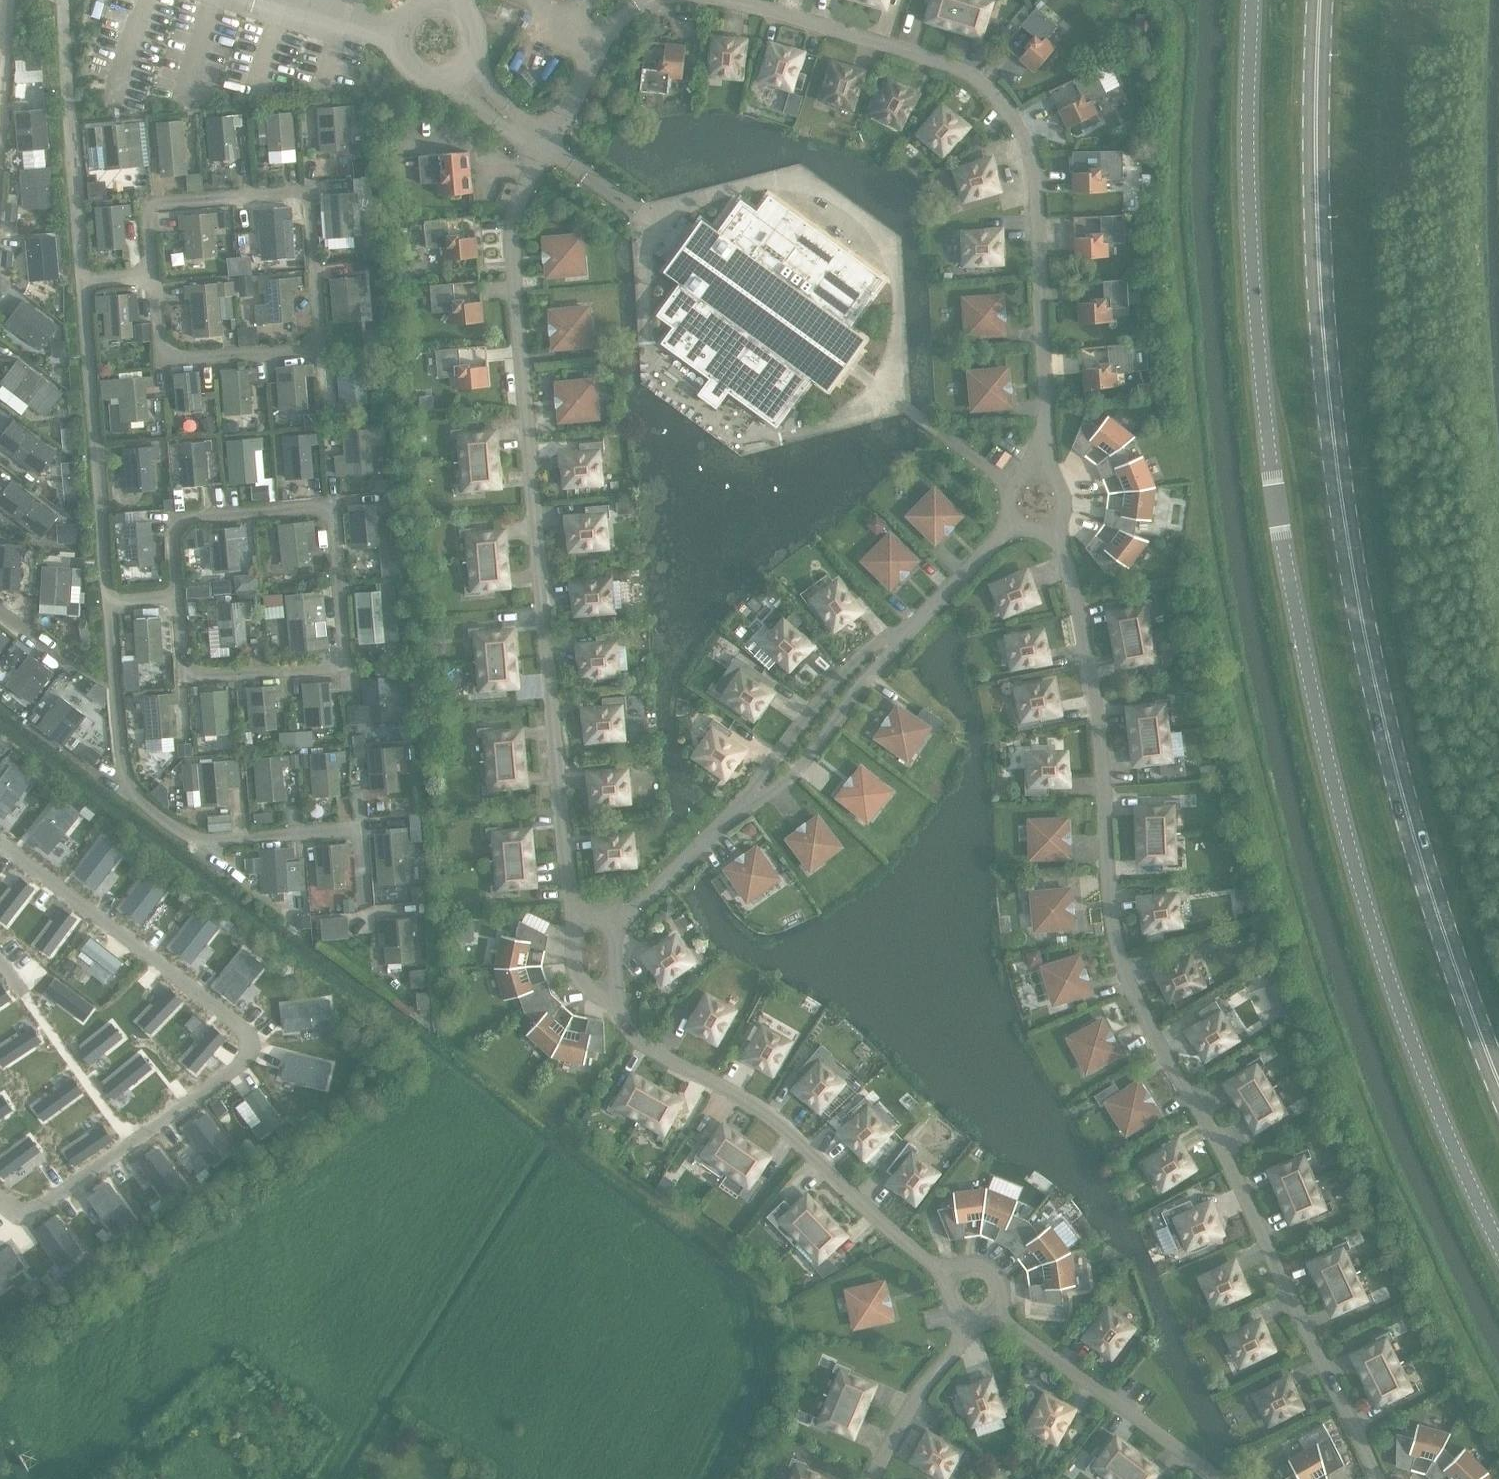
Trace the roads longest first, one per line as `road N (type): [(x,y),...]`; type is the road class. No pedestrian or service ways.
road 1 (unclassified): [(1498,1242),(1423,1075),(1362,896),(1274,504),(1249,194),(1252,0)]
road 2 (secondary): [(1498,1081),(1409,819),(1349,545),(1321,304),(1320,0)]
road 3 (residential): [(1054,525),(1081,618),(1113,926),(1142,1020),(1217,1146),(1376,1478)]
road 4 (residential): [(575,924),(512,218),(546,144)]
road 5 (residential): [(704,0),(958,70),(1017,119),(1035,186),(1041,474)]
road 6 (residential): [(952,1278),(879,1225),(724,1087),(641,1047),(613,1000)]
road 7 (residential): [(1214,1478),(998,1308)]
road 8 (residential): [(910,629),(859,654),(734,805)]
road 9 (residential): [(734,805),(780,783),(910,629)]
road 10 (residential): [(546,144),(603,40),(617,23),(662,0)]
road 11 (residential): [(875,1478),(968,1319)]
road 12 (residential): [(613,926),(734,805)]
road 13 (unclassified): [(434,0),(400,21),(398,58),(427,82),(464,74)]
road 14 (residential): [(910,629),(1014,519)]

